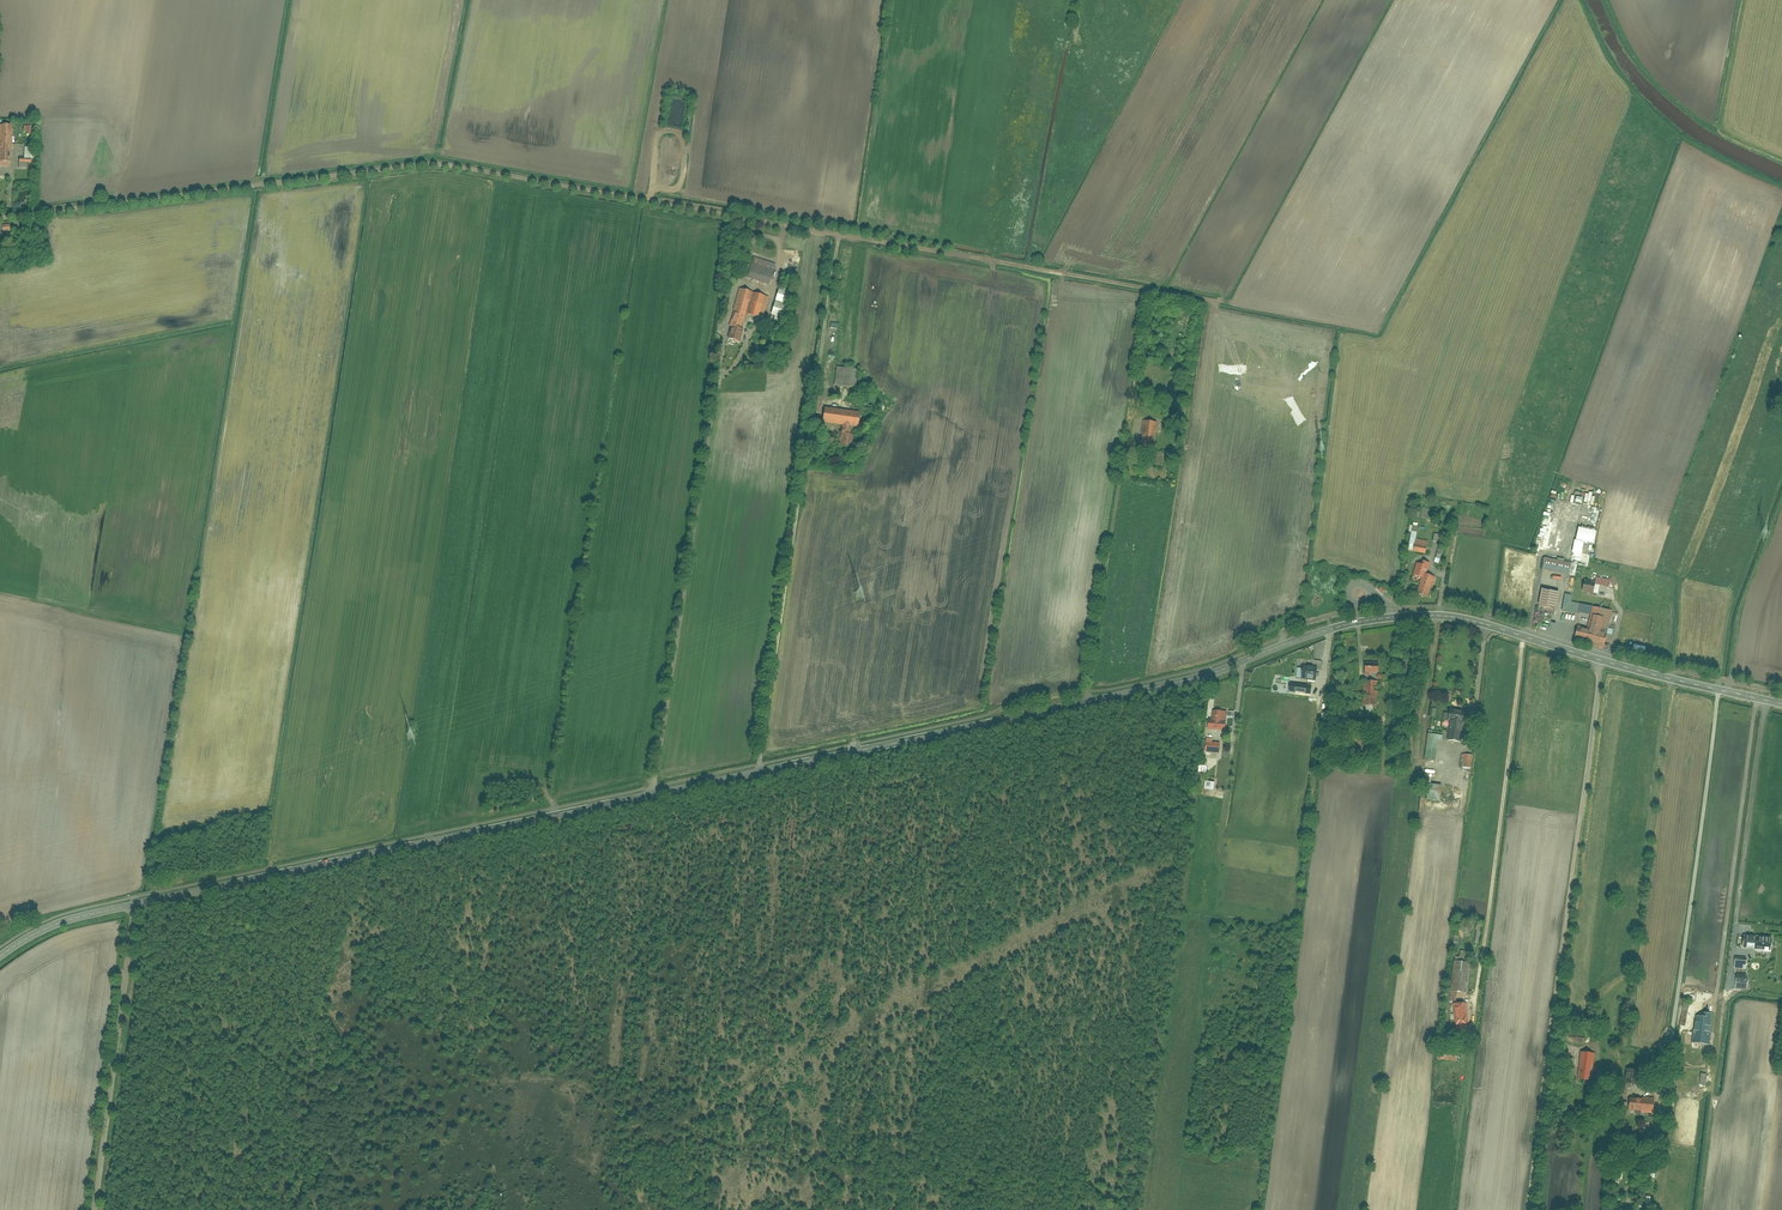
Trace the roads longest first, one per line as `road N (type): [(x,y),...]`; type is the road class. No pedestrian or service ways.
road 1 (secondary): [(135,905),(1184,681),(1330,630),(1392,618)]
road 2 (track): [(1228,299),(422,160)]
road 3 (track): [(1527,1209),(1600,661)]
road 4 (track): [(652,796),(715,383),(747,340)]
road 5 (unclassified): [(422,160),(0,217)]
road 6 (secondary): [(1392,618),(1468,620),(1781,704)]
road 7 (track): [(1461,999),(1476,997),(1478,988),(1524,637)]
road 8 (unclassified): [(135,905),(93,1209)]
road 9 (track): [(839,231),(817,387),(826,404)]
road 10 (track): [(742,215),(742,231),(780,241),(781,257),(765,323),(747,340)]
road 11 (secondary): [(0,956),(62,922),(135,905)]

